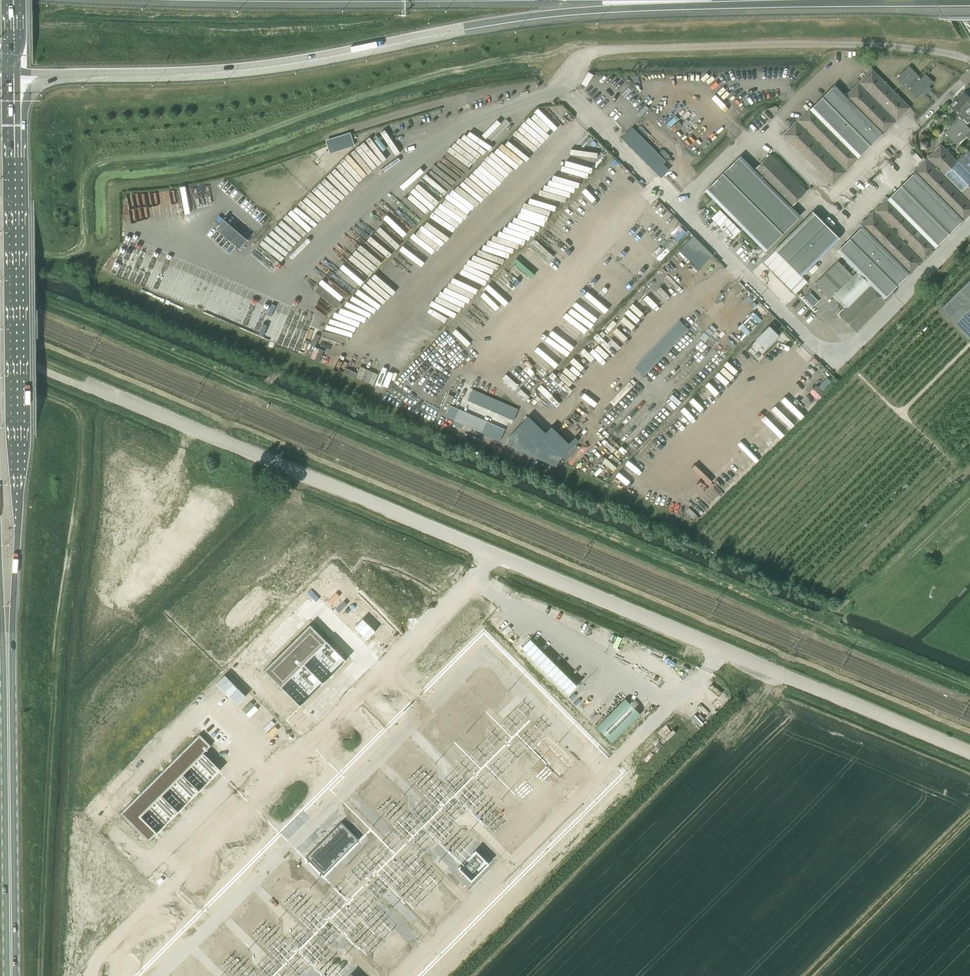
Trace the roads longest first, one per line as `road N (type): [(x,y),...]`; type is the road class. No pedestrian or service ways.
road 1 (motorway): [(57,73),(253,65),(521,17),(709,0)]
road 2 (primary): [(7,652),(18,526),(14,125)]
road 3 (track): [(581,52),(475,61),(267,108),(85,125)]
road 4 (primary): [(11,975),(7,652)]
road 5 (track): [(841,603),(857,573),(958,470),(857,373)]
road 6 (track): [(969,503),(914,555),(841,603)]

